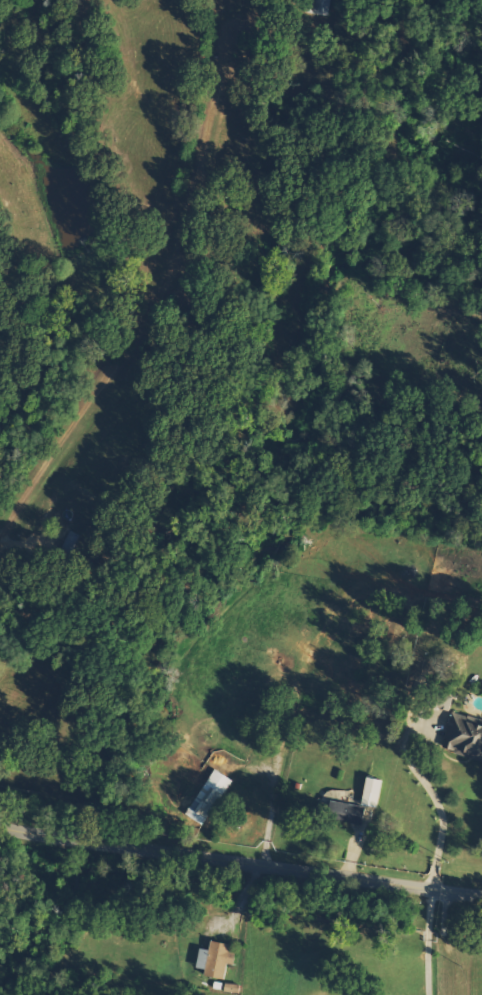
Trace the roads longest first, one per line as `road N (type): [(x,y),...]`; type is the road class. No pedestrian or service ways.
road 1 (residential): [(0,831),(481,898)]

